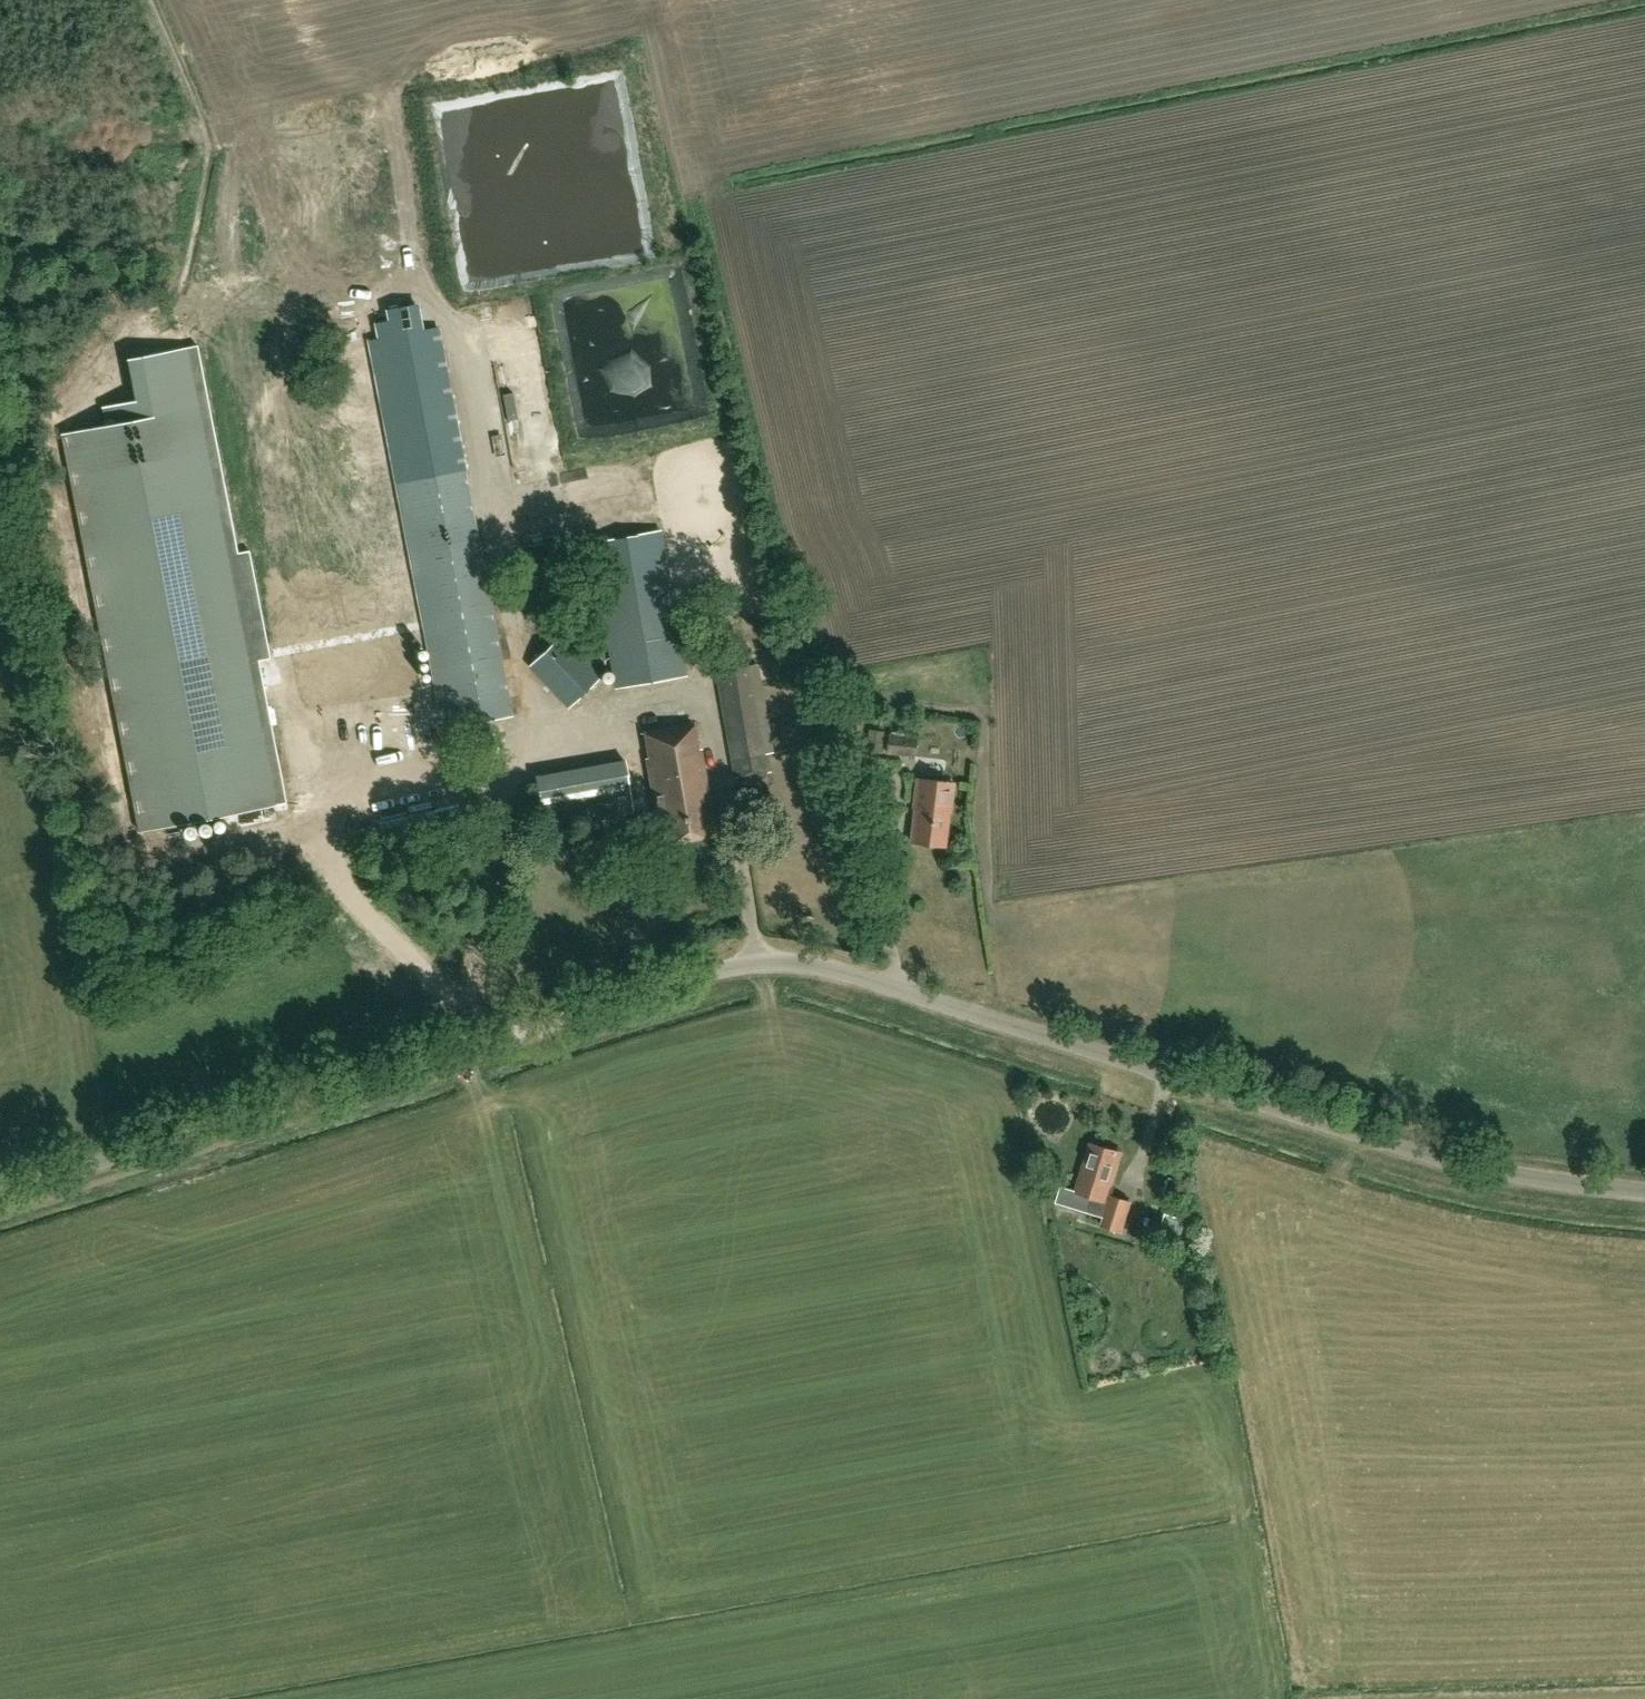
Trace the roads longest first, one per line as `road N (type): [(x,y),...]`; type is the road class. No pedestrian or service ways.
road 1 (unclassified): [(0,1192),(710,971),(786,961),(1469,1167),(1644,1191)]

